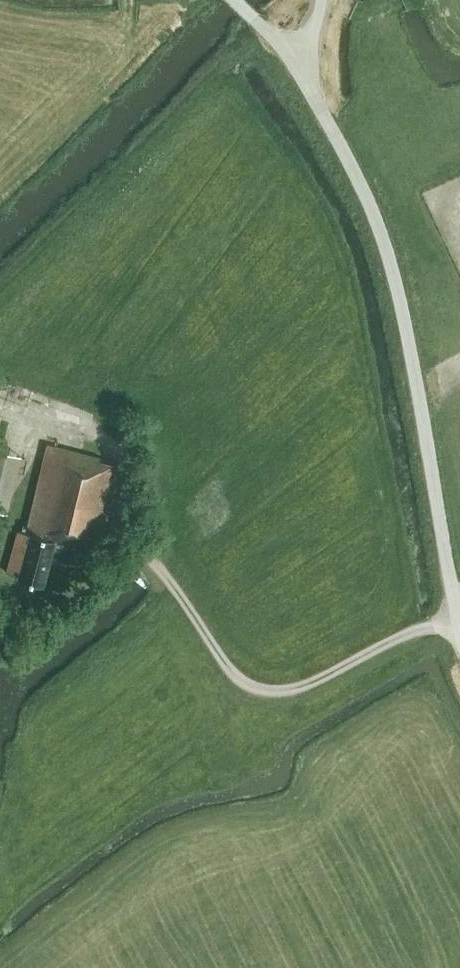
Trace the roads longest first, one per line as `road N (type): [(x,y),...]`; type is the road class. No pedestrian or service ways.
road 1 (unclassified): [(459,634),(392,267),(300,63)]

